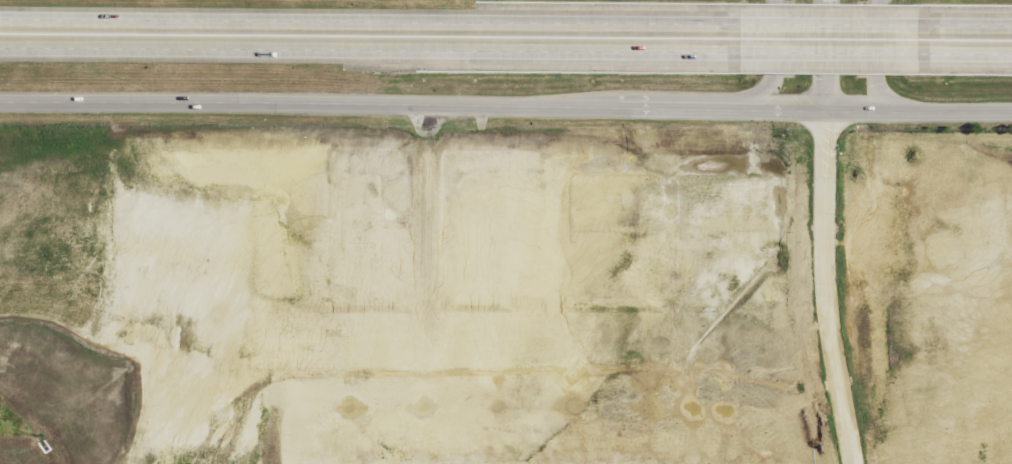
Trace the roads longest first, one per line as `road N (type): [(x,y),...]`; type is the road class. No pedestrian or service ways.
road 1 (tertiary): [(0,103),(1011,111)]
road 2 (motorway): [(739,19),(0,14)]
road 3 (motorway): [(0,52),(739,57)]
road 4 (residential): [(851,463),(826,283),(824,111)]
road 5 (motorway): [(739,57),(919,58)]
road 6 (motorway): [(918,19),(739,19)]
road 7 (residential): [(720,110),(769,87),(775,0)]
road 8 (residential): [(874,0),(875,81),(891,100),(922,110)]

